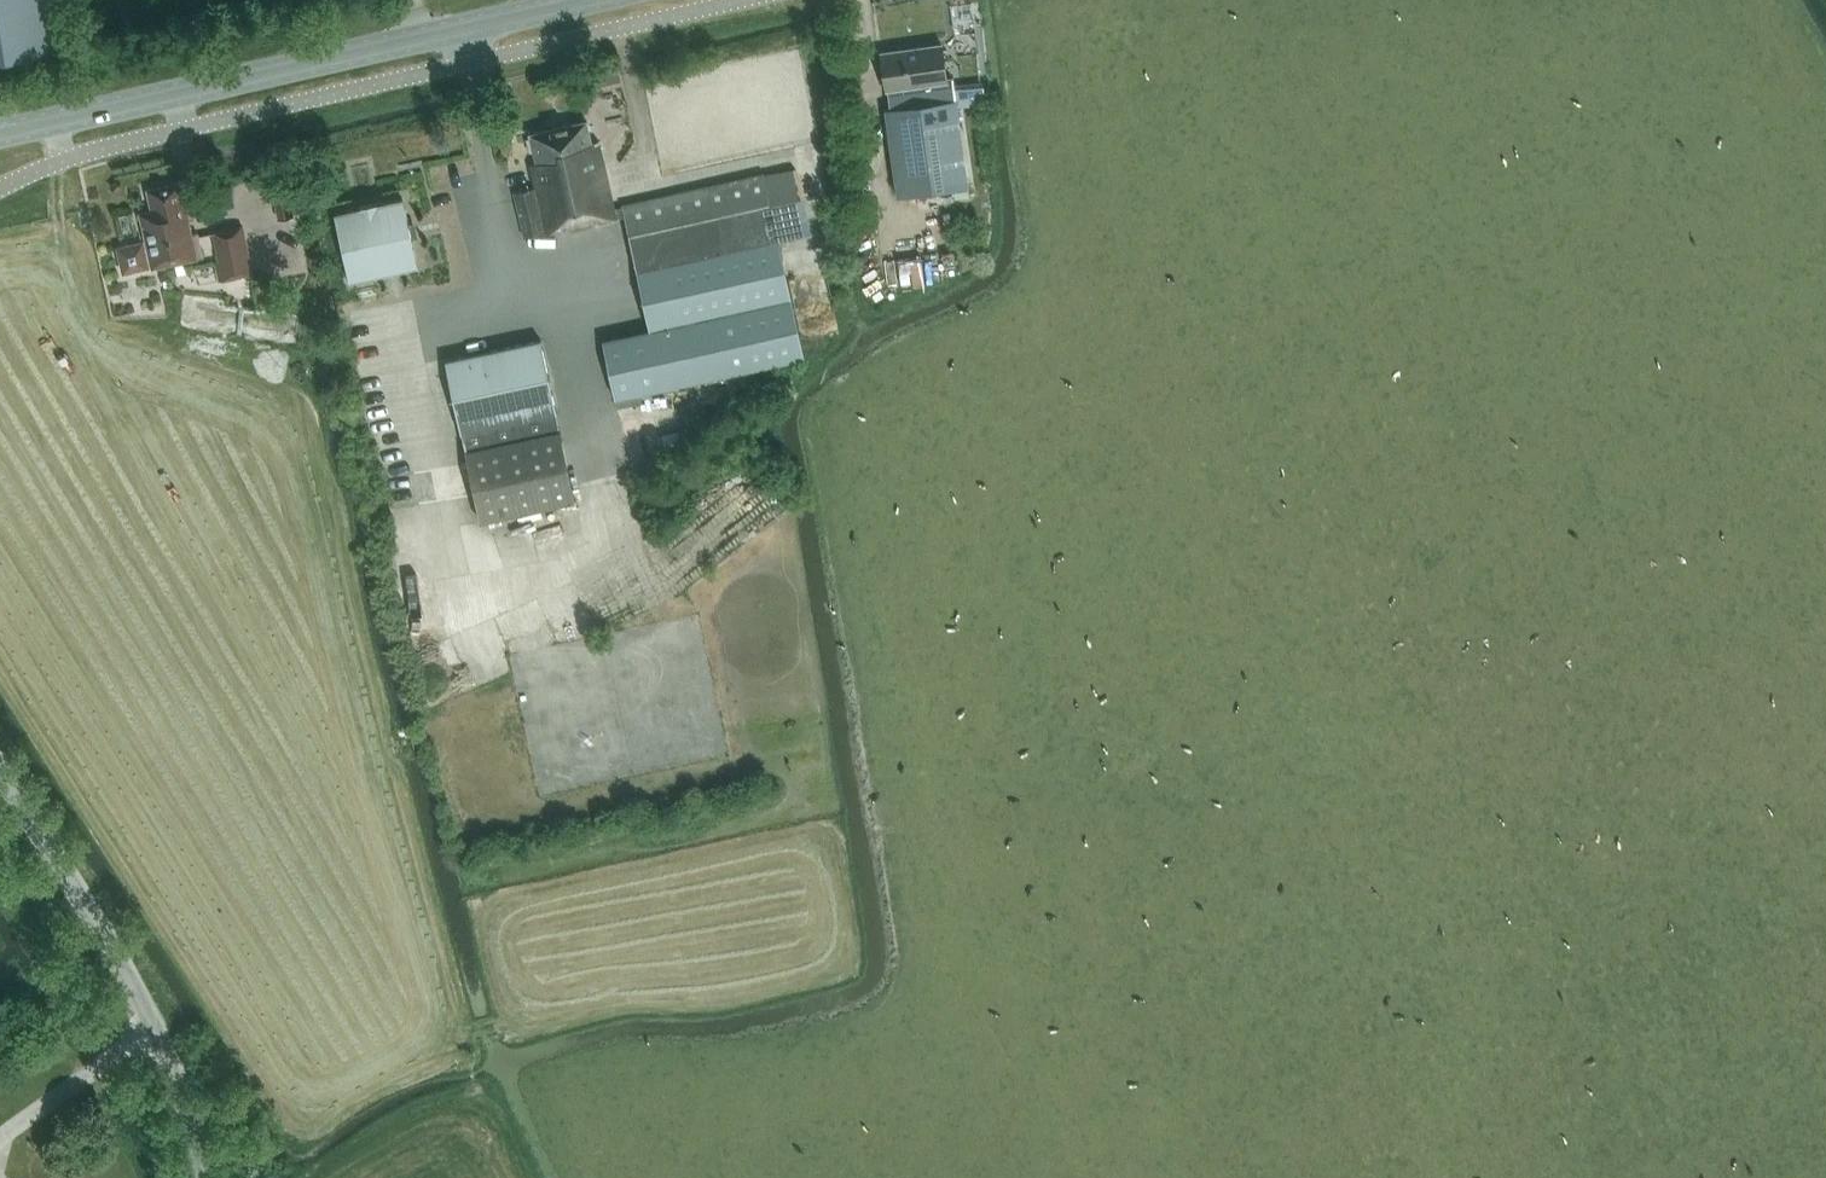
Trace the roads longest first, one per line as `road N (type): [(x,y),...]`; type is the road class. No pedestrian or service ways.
road 1 (secondary): [(0,134),(587,0)]
road 2 (unclassified): [(209,1177),(185,1095),(141,997),(0,770)]

